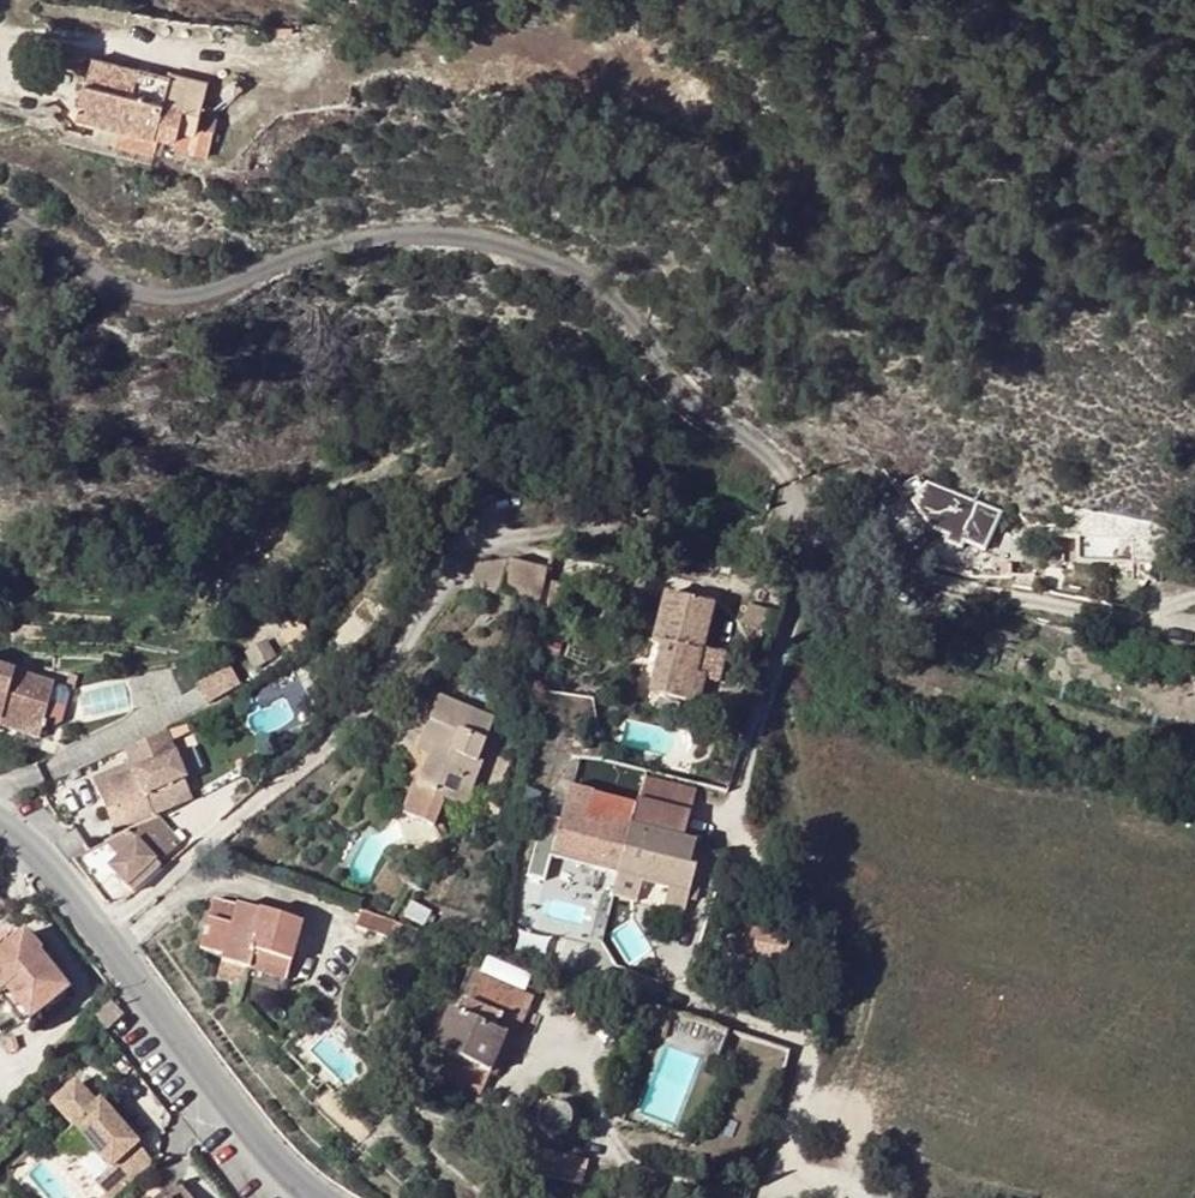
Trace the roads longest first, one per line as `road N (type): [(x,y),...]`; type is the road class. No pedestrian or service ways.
road 1 (track): [(0,213),(113,282),(154,297),(195,295),(361,243),(425,236),(541,262),(589,282),(666,385),(816,512)]
road 2 (residential): [(100,929),(342,732),(449,562),(507,535),(765,530),(816,512)]
road 3 (track): [(816,512),(810,560),(733,816),(836,890),(862,929),(872,979),(862,1041),(837,1105),(788,1130)]
road 4 (track): [(816,512),(863,557),(931,581),(1148,620),(1194,598)]
road 5 (track): [(854,1197),(779,1175),(805,1047),(645,989)]
road 6 (tertiary): [(314,1197),(270,1158),(100,929)]
road 7 (track): [(215,51),(83,33),(0,41)]
road 8 (tertiary): [(100,929),(0,827)]

